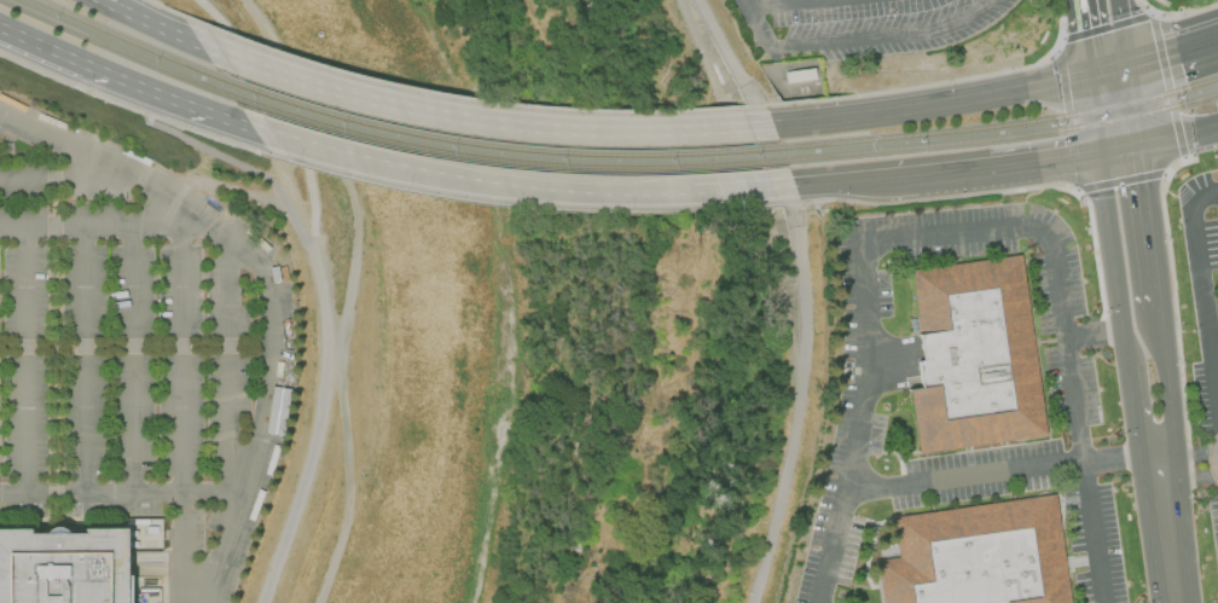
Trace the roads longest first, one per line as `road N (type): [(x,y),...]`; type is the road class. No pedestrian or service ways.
road 1 (track): [(243,0),(352,190),(356,219),(334,348),(348,493),(318,602)]
road 2 (primary): [(772,124),(597,131),(450,116),(331,89),(179,36)]
road 3 (primary): [(242,126),(483,184),(657,195)]
road 4 (primary): [(1089,76),(909,110),(772,124)]
road 5 (primary): [(882,178),(1101,152)]
road 6 (secondary): [(1101,152),(1130,370)]
road 7 (primary): [(89,66),(242,126)]
road 8 (secondary): [(1160,305),(1139,145)]
road 9 (secondary): [(1161,463),(1171,395),(1160,305)]
road 10 (primary): [(657,195),(794,185)]

